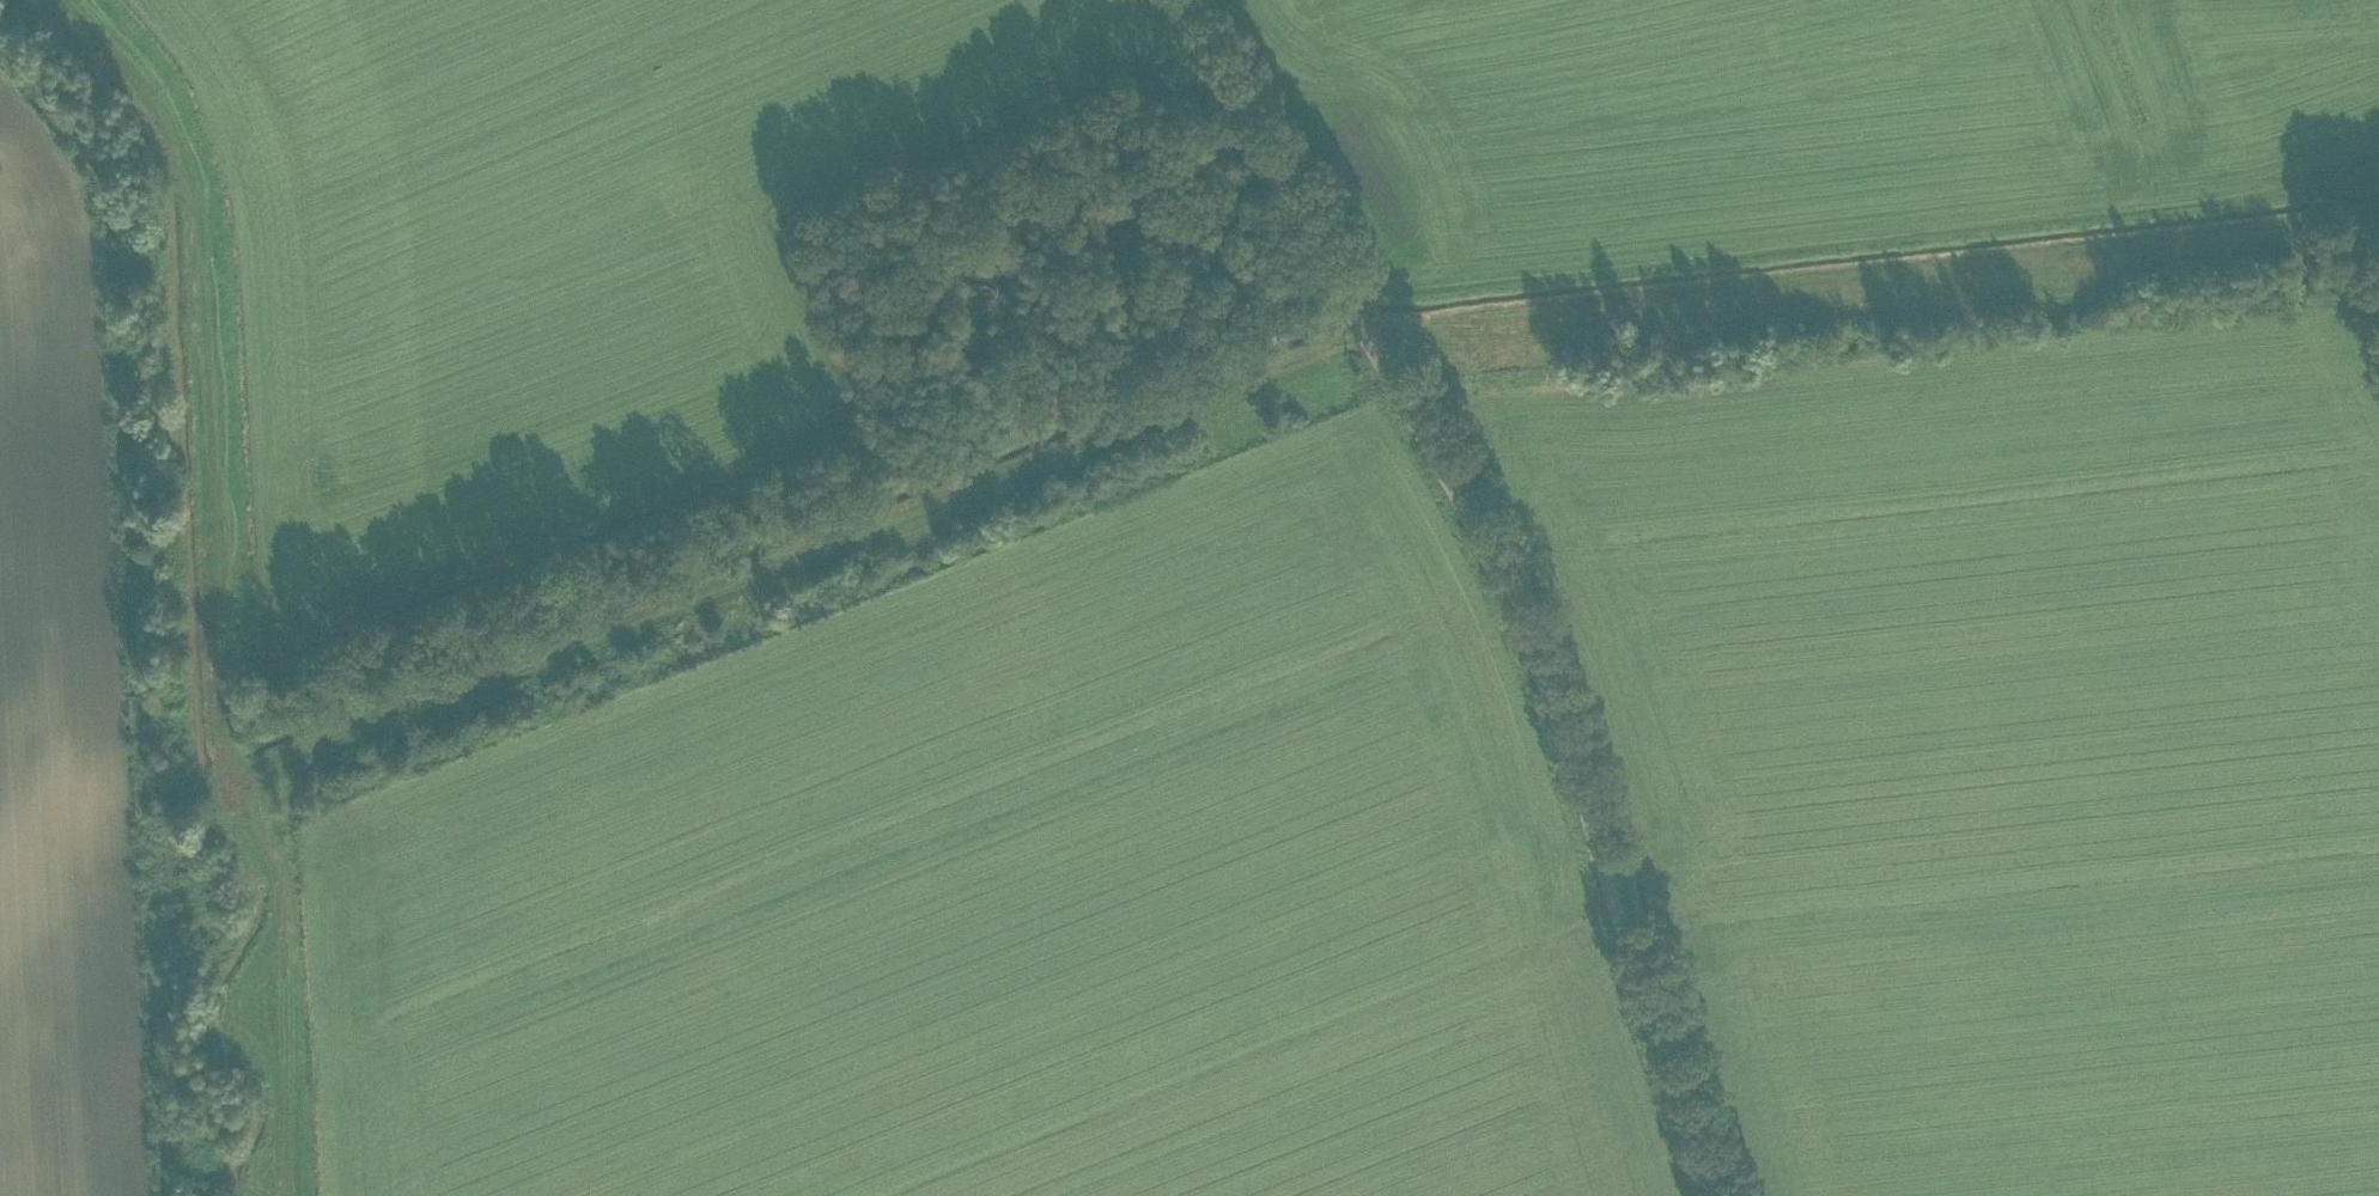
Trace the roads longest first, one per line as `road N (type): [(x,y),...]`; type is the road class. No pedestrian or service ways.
road 1 (unclassified): [(1709,1195),(1552,683),(1509,587),(1171,0)]

